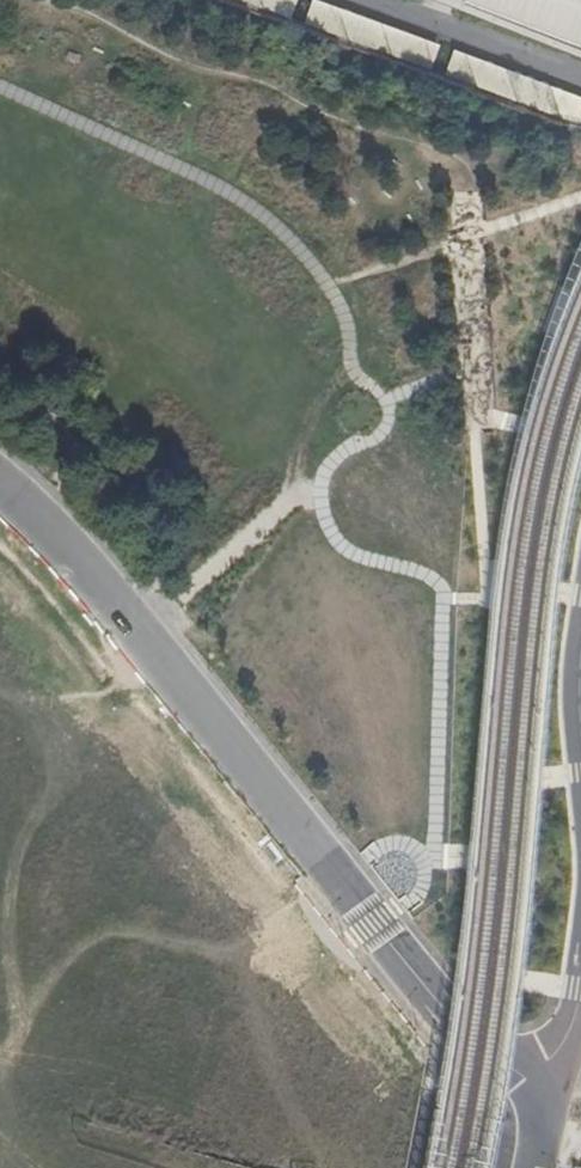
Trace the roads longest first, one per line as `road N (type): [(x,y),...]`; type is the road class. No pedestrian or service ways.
road 1 (unclassified): [(530,1092),(345,895),(50,536),(0,493)]
road 2 (unclassified): [(580,974),(530,1092)]

